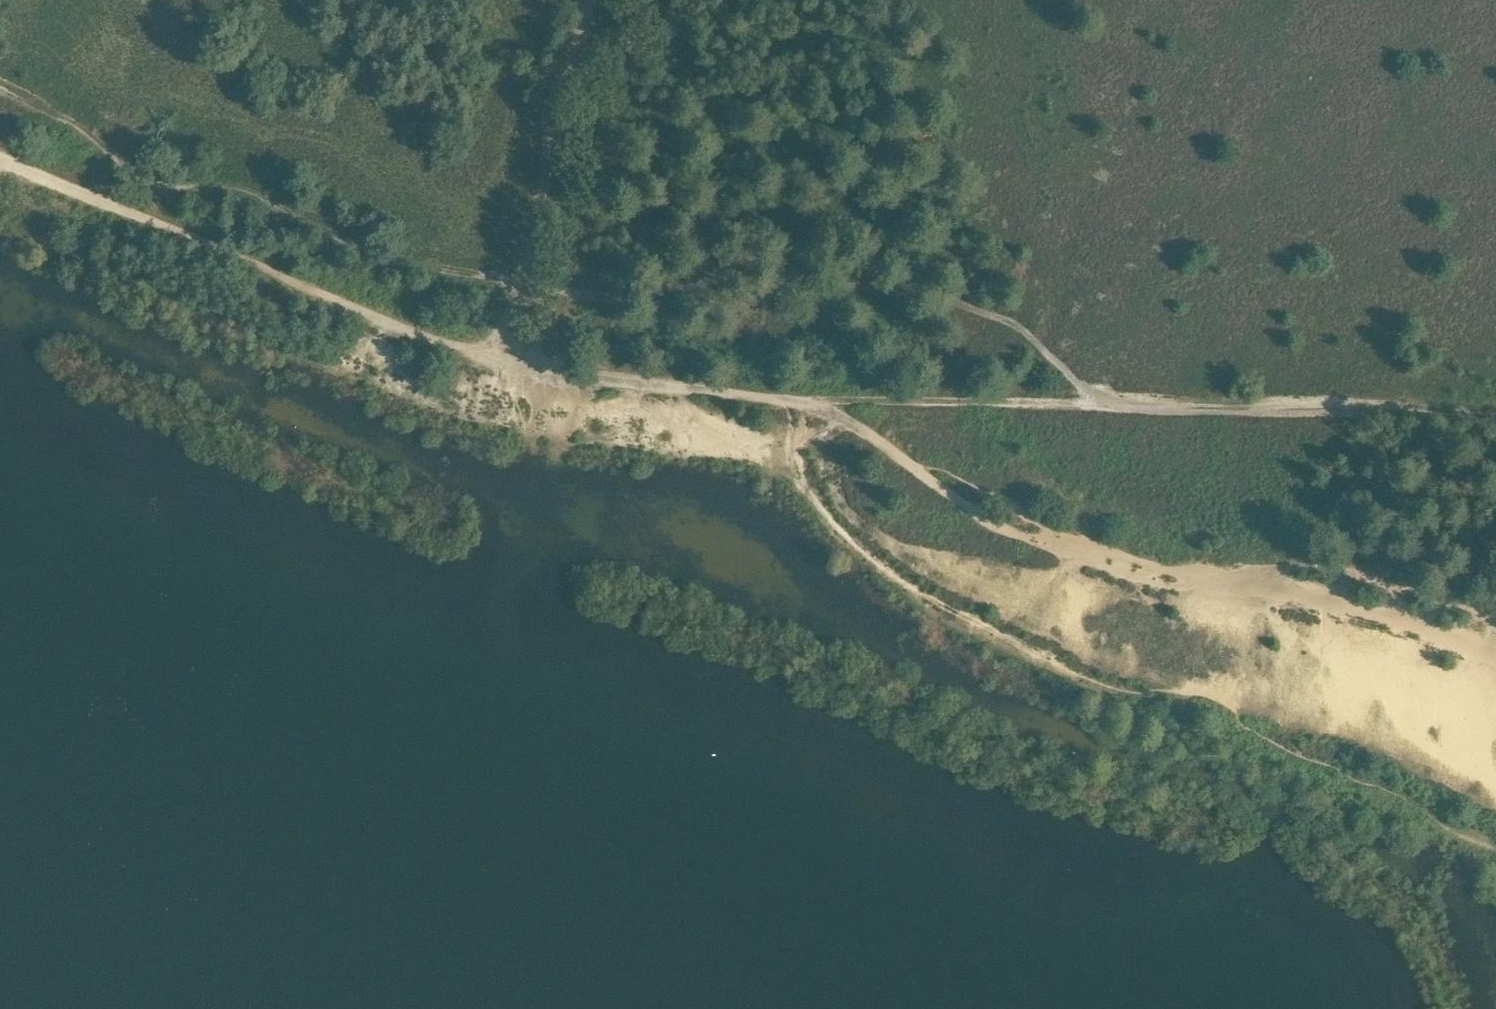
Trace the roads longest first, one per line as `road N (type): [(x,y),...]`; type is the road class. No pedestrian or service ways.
road 1 (track): [(0,157),(502,363)]
road 2 (track): [(502,363),(589,0)]

